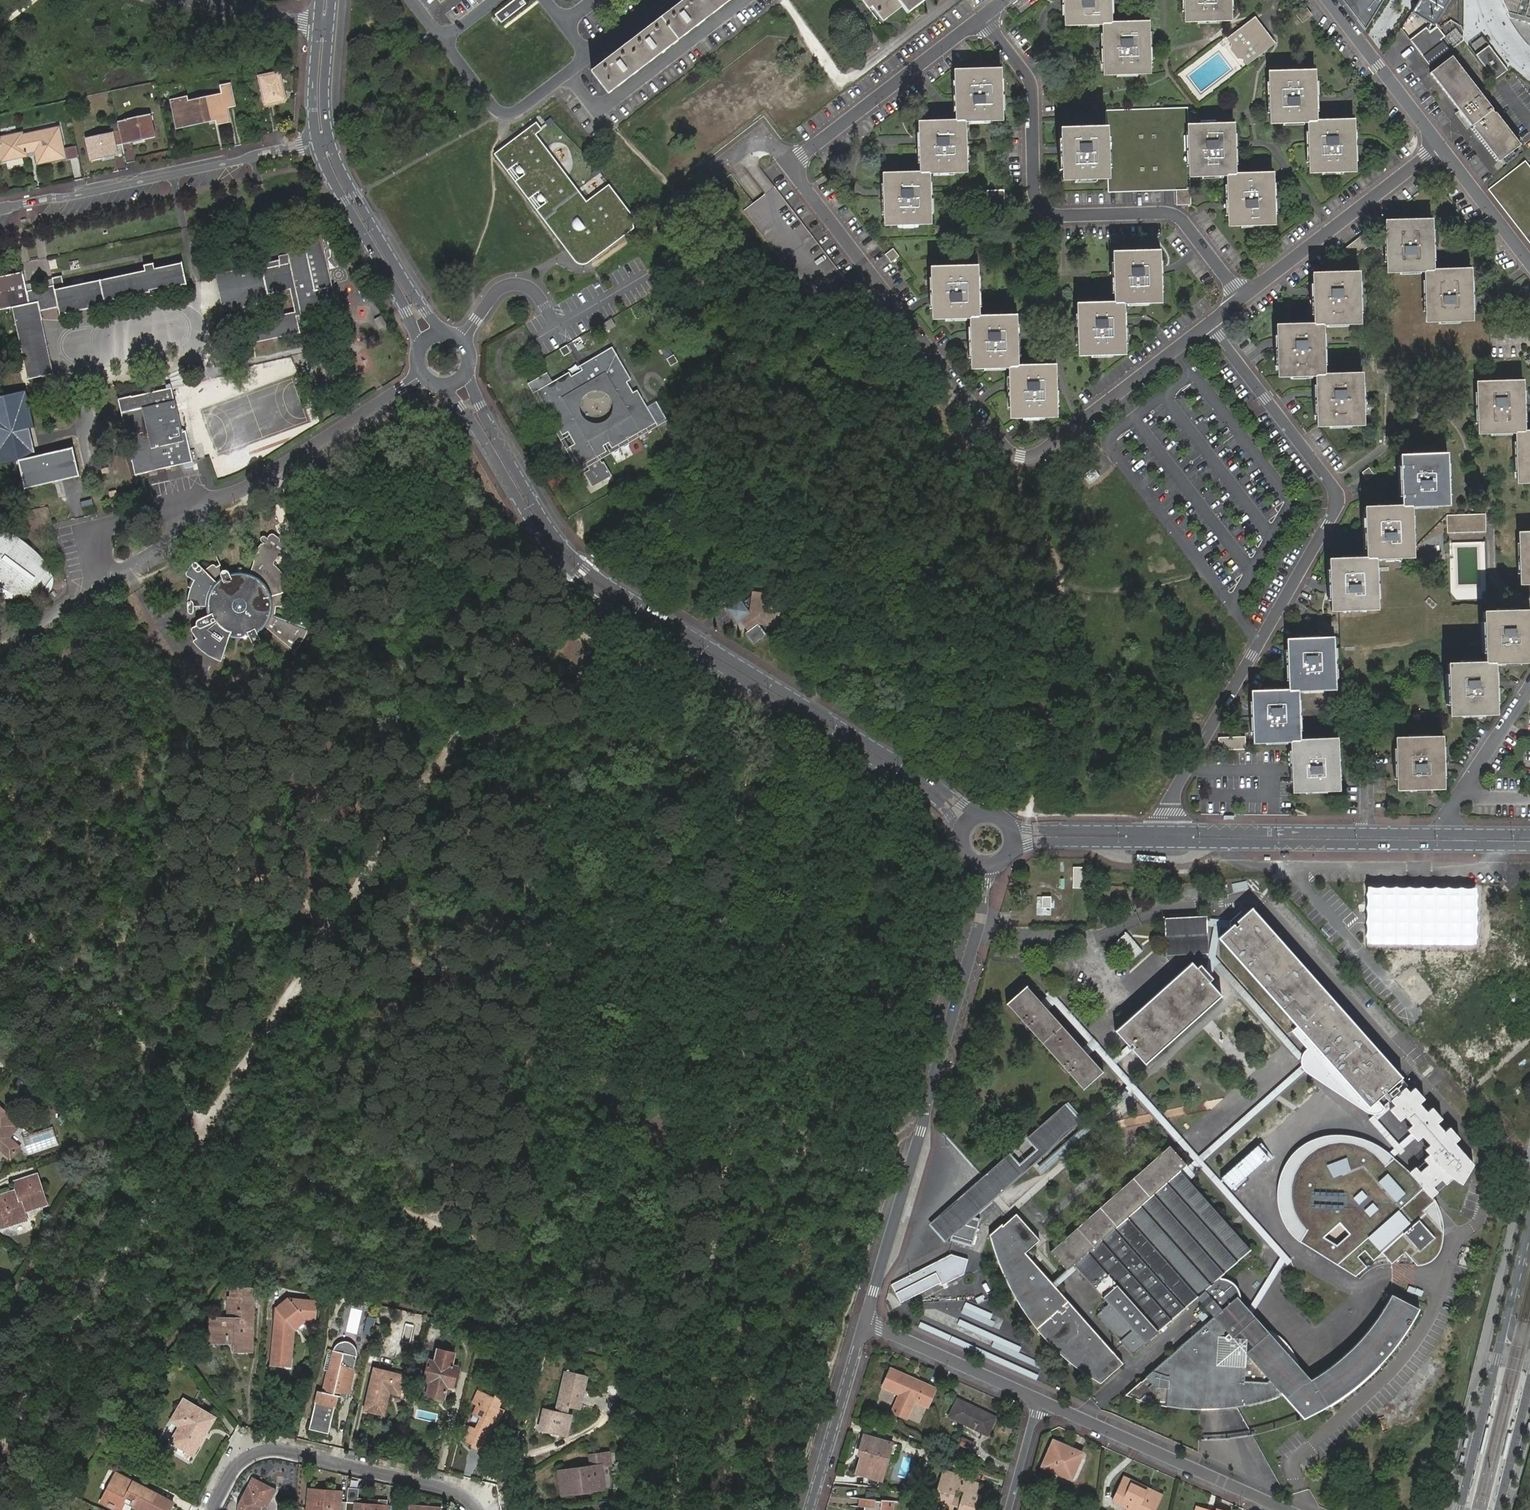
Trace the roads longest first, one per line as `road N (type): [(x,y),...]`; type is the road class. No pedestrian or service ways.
road 1 (track): [(0,1465),(566,557)]
road 2 (residential): [(1208,324),(1039,455),(1022,460),(1005,449),(806,186),(800,169),(809,147),(982,16)]
road 3 (residential): [(442,384),(537,533),(767,695),(934,797),(958,828)]
road 4 (residential): [(973,813),(547,526),(466,367)]
road 5 (track): [(700,1336),(791,710)]
road 6 (residential): [(1153,829),(1336,498),(1208,324)]
road 7 (residential): [(1011,852),(1031,843),(1529,847)]
road 8 (residential): [(983,868),(981,914),(864,1322)]
road 9 (residential): [(982,16),(1036,94),(1038,202),(1065,216),(1172,214),(1241,299)]
road 10 (residential): [(1529,833),(1153,829)]
road 11 (residential): [(317,142),(0,209)]
road 12 (residential): [(477,1509),(445,1485),(256,1448),(229,1469),(208,1509)]
road 13 (secondary): [(1529,1226),(1460,1509)]
road 14 (residential): [(1039,1401),(1284,1509)]
road 15 (residential): [(1441,144),(1241,299)]
road 16 (residential): [(317,142),(421,352)]
road 17 (residential): [(443,336),(355,195),(331,138)]
road 18 (residential): [(425,376),(232,495)]
road 19 (residential): [(443,40),(494,108),(508,113),(585,55)]
road 20 (residential): [(809,1509),(864,1322)]
road 21 (residential): [(864,1322),(1039,1401)]
road 22 (residential): [(101,569),(85,545),(92,527),(232,495)]
road 23 (residential): [(1329,0),(1441,144)]
road 24 (track): [(700,1336),(679,1509)]
road 25 (residential): [(232,495),(125,567),(101,569)]
road 26 (residential): [(1441,144),(1529,264)]
road 27 (residential): [(1153,829),(1010,824)]
road 28 (secondary): [(1499,1509),(1529,1385)]
road 29 (unclassified): [(1529,1226),(1514,1327),(1529,1335)]

